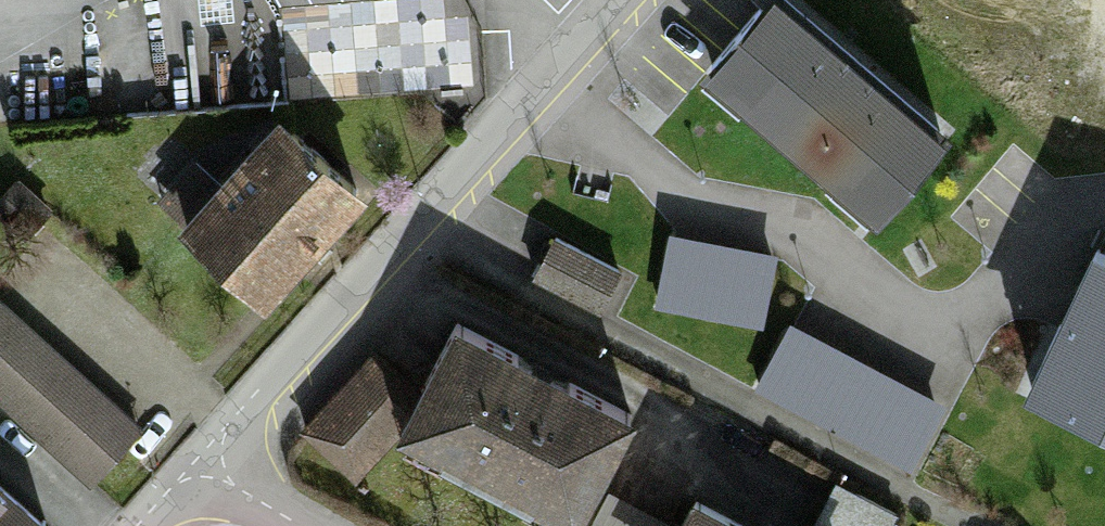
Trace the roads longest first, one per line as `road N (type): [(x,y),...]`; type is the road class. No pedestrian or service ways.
road 1 (residential): [(200,477),(624,0)]

